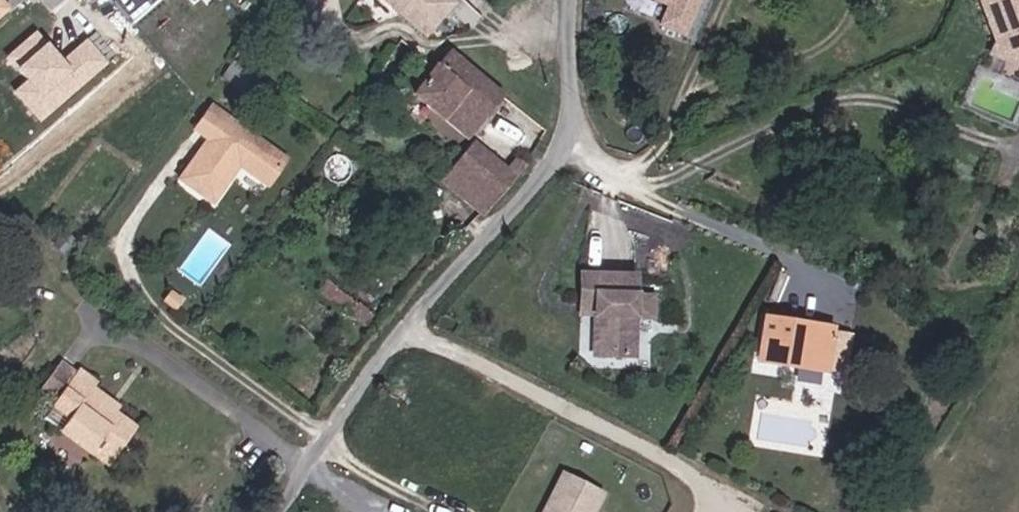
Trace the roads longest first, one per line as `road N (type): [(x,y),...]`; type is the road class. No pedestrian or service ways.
road 1 (residential): [(571,0),(566,36),(577,99),(563,161),(416,317),(285,511)]

